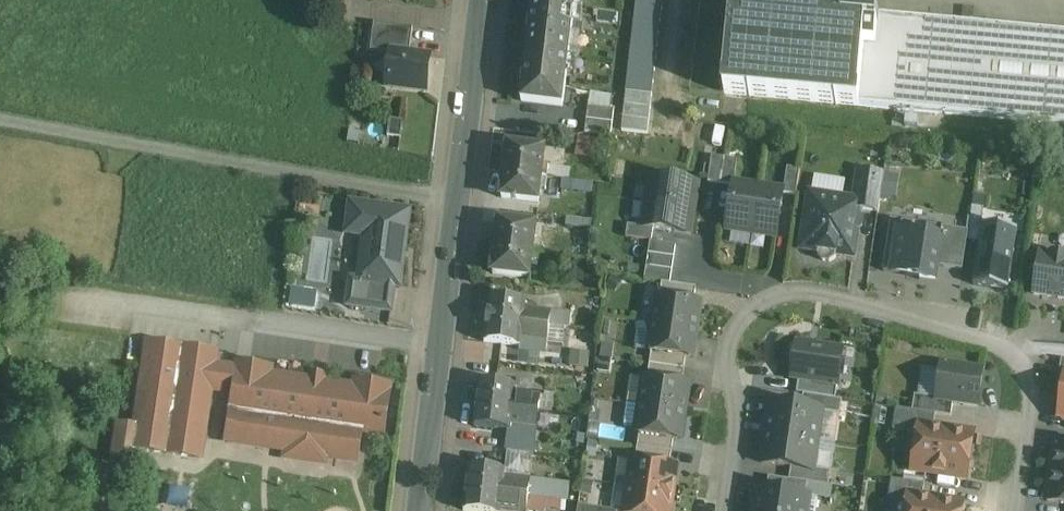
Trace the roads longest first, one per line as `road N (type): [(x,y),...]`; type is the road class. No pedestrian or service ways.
road 1 (residential): [(714,510),(732,336),(749,313),(805,290),(988,338),(1013,353),(1029,372),(1032,393),(1015,510)]
road 2 (residential): [(333,177),(0,125)]
road 3 (residential): [(420,510),(458,199)]
road 4 (residential): [(458,199),(479,0)]
road 5 (residential): [(333,177),(458,199)]

